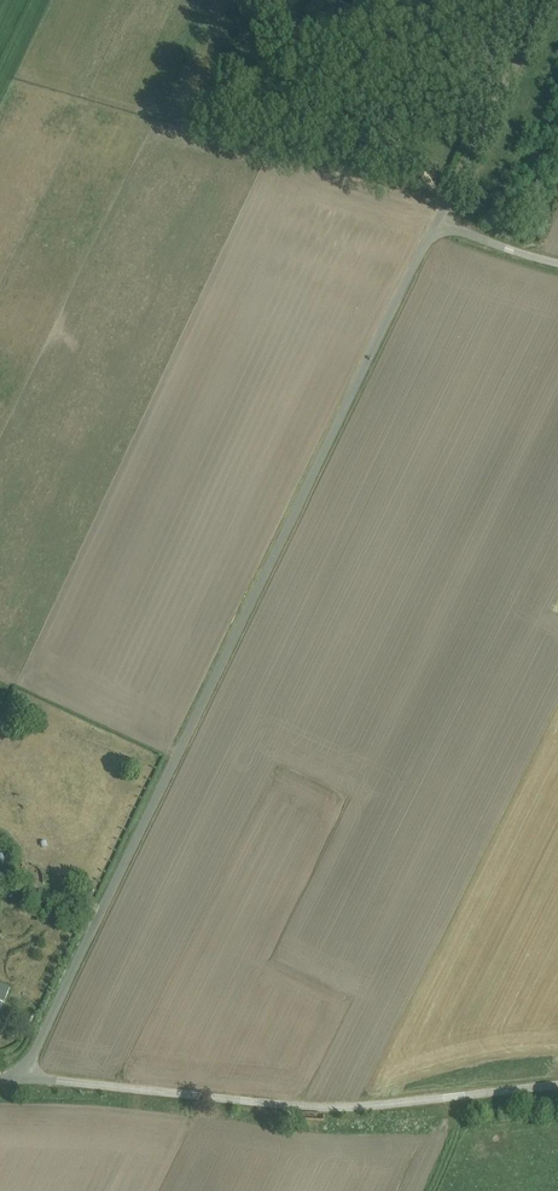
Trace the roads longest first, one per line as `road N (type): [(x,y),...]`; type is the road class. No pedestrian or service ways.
road 1 (unclassified): [(16,1079),(434,228)]
road 2 (unclassified): [(16,1079),(306,1107),(557,1088)]
road 3 (unclassified): [(434,228),(548,0)]
road 4 (unclassified): [(557,266),(434,228)]

